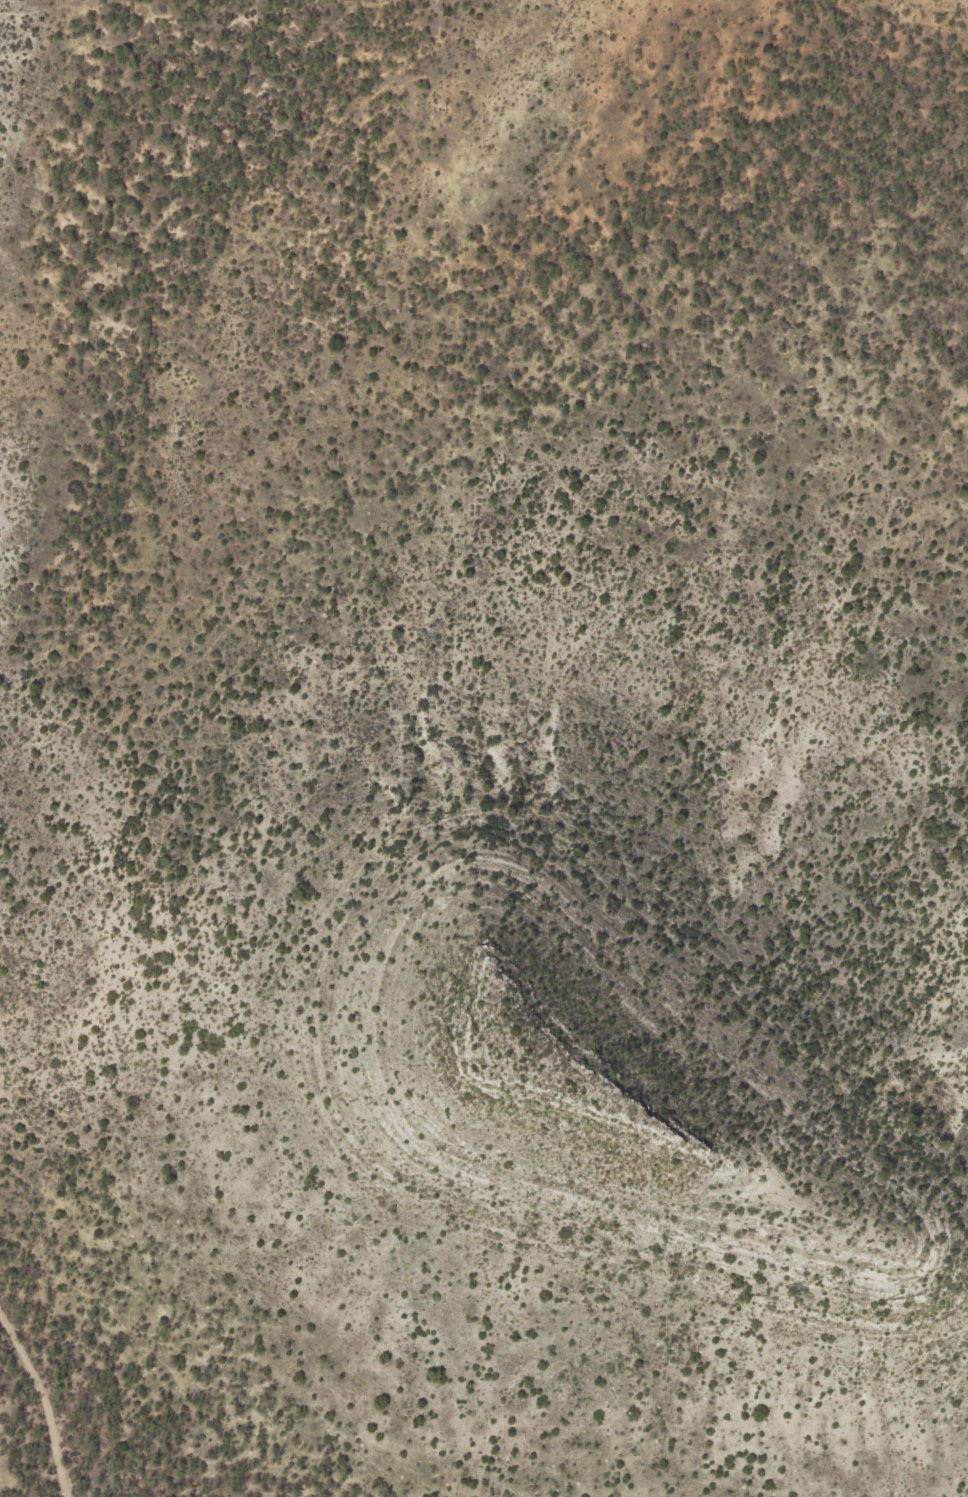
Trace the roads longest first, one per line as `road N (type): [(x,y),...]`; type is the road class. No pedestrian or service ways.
road 1 (track): [(65,1496),(44,1400),(0,1320)]

